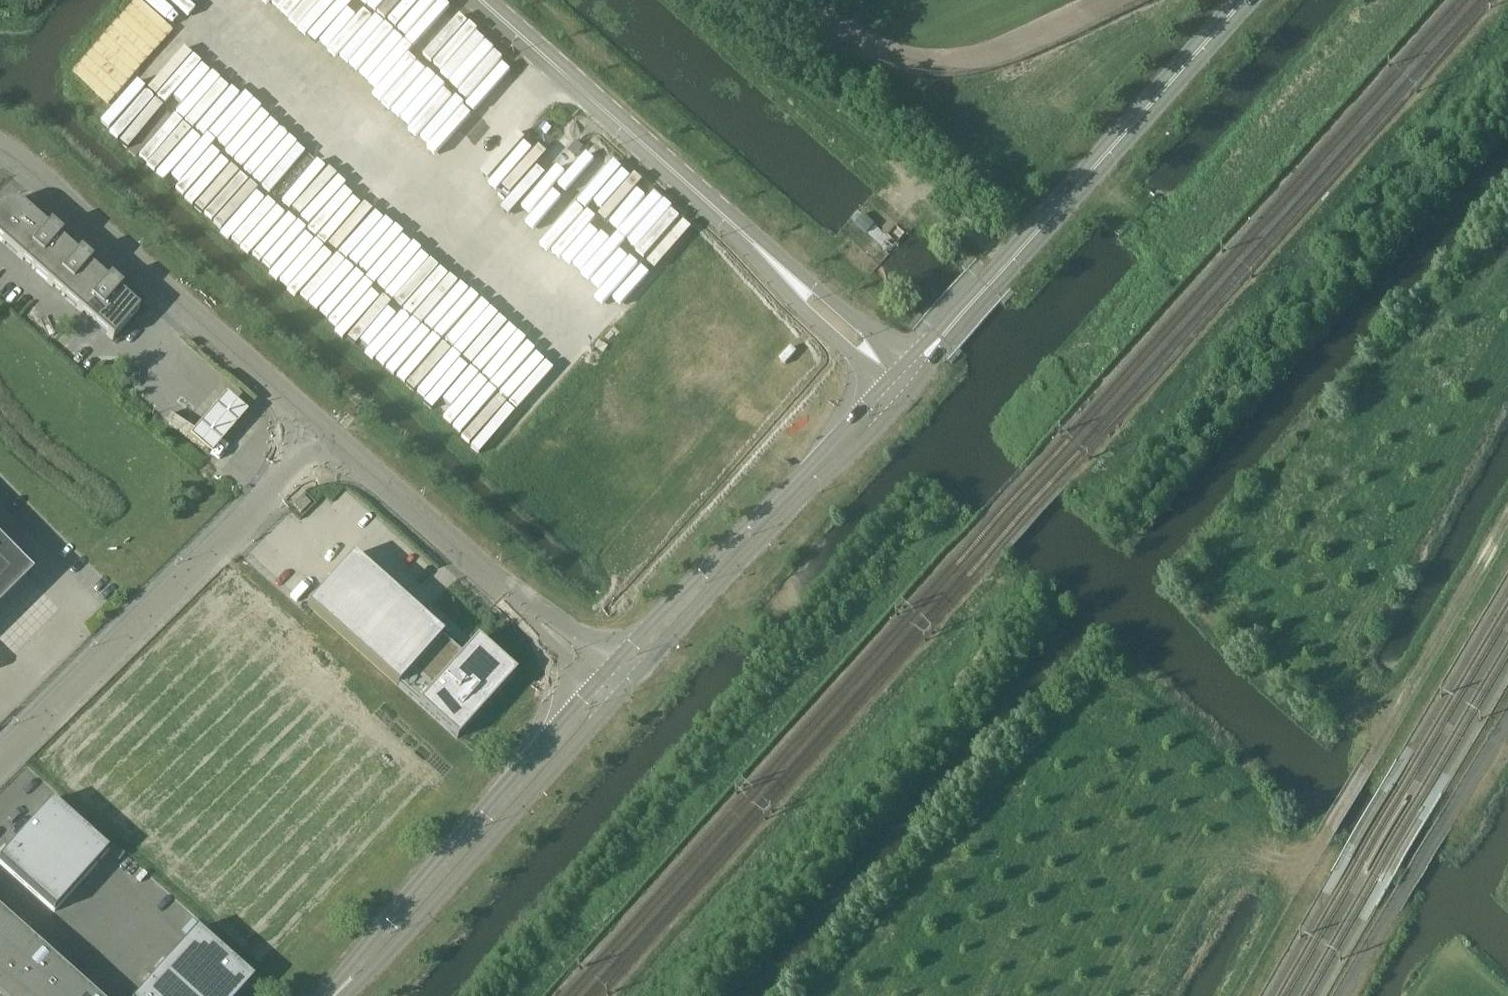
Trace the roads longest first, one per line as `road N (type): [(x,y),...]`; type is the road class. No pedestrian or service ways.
road 1 (track): [(623,995),(982,595)]
road 2 (secondary): [(1244,0),(935,342)]
road 3 (unclassified): [(327,441),(0,762)]
road 4 (unclassified): [(0,157),(327,441)]
road 5 (secondary): [(621,696),(911,391)]
road 6 (secondary): [(331,995),(366,976),(621,696)]
road 7 (tertiary): [(481,0),(783,272)]
road 8 (secondary): [(594,687),(422,876),(331,995)]
road 9 (secondary): [(884,385),(610,670)]
road 10 (track): [(1164,235),(1367,0)]
road 11 (track): [(1304,260),(1507,37)]
road 12 (track): [(1364,772),(1507,521)]
road 13 (track): [(1058,378),(1167,246),(1155,223),(1092,169)]
road 14 (unclassified): [(327,441),(534,617)]
road 15 (track): [(1145,995),(1211,876),(1243,858),(1308,858),(1329,832)]
road 16 (tertiary): [(783,272),(803,307),(884,385)]
road 17 (tertiary): [(903,365),(822,293),(783,272)]

